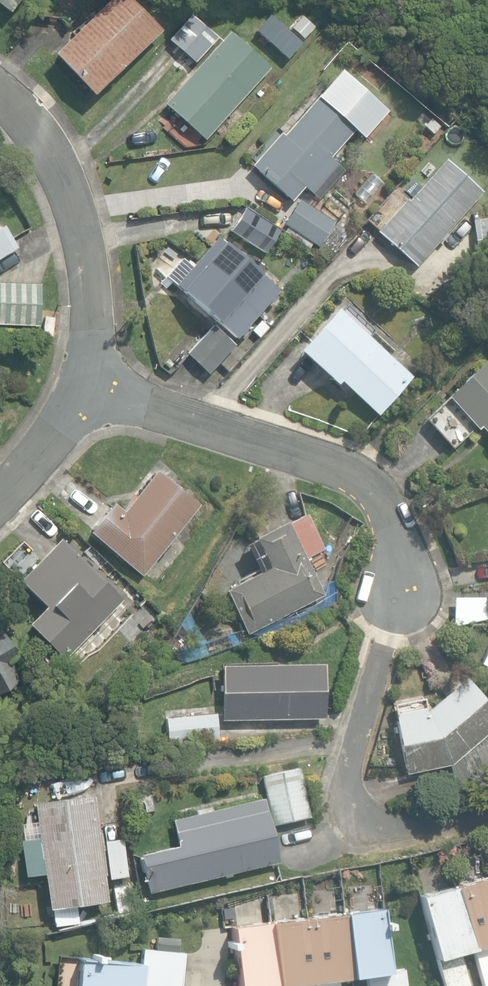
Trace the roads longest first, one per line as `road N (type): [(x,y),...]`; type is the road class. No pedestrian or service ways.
road 1 (residential): [(399,560),(389,514),(362,475),(79,376)]
road 2 (residential): [(79,376),(82,292),(70,205),(35,134),(0,91)]
road 3 (residential): [(0,490),(51,434),(79,376)]

